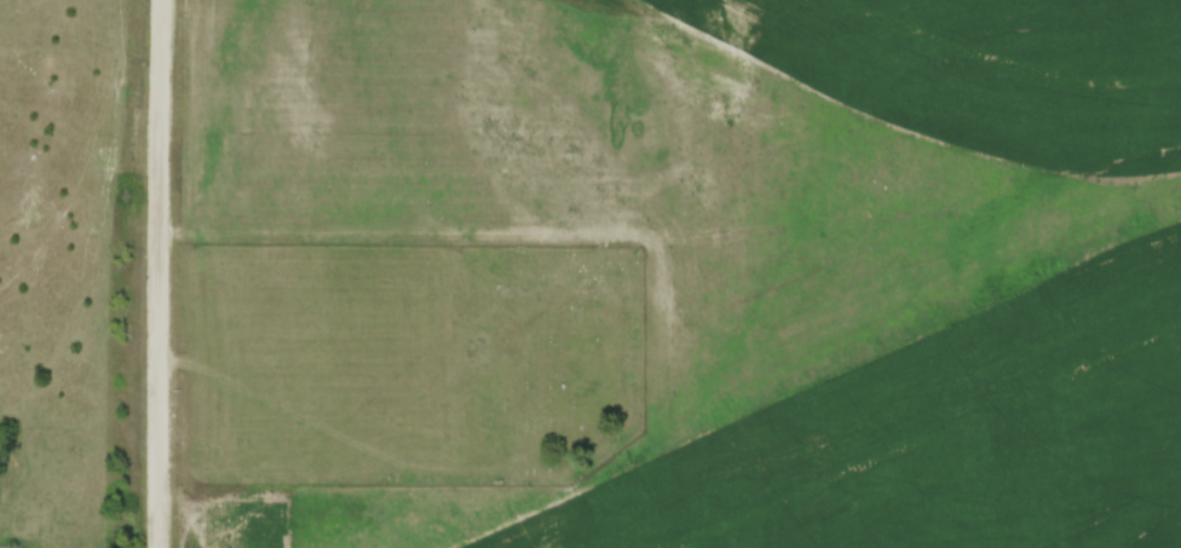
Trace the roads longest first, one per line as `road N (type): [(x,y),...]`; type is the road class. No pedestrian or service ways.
road 1 (residential): [(154,547),(154,0)]

